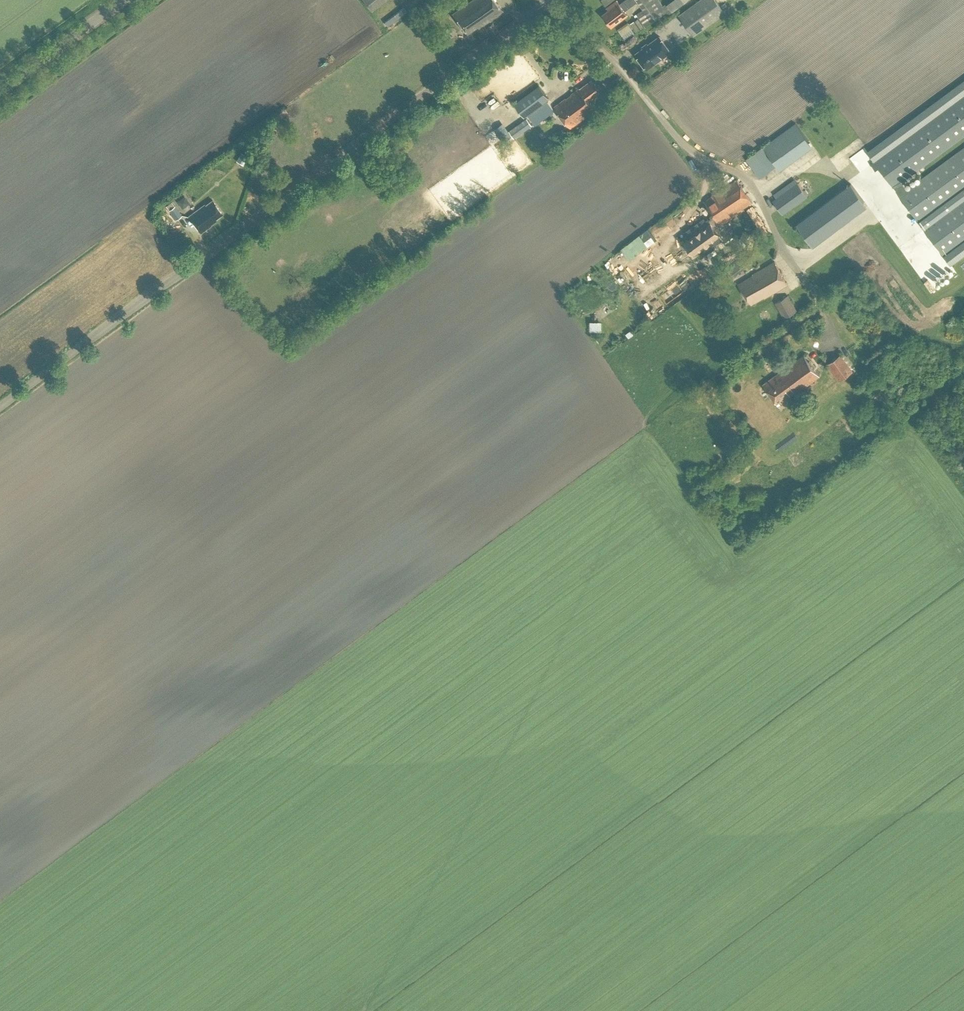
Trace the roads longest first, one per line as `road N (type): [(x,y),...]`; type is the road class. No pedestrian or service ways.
road 1 (unclassified): [(0,404),(547,0)]
road 2 (residential): [(804,278),(752,185),(681,141),(625,71),(549,0)]
road 3 (tertiary): [(0,83),(116,0)]

